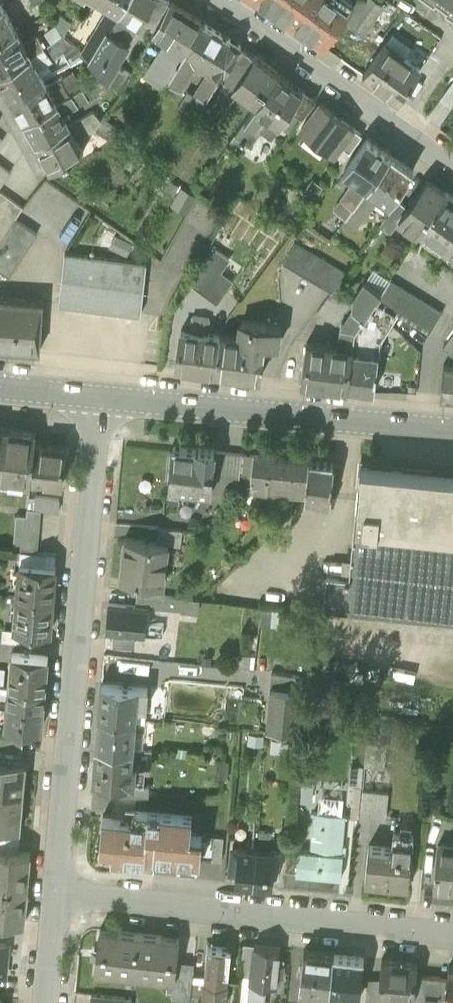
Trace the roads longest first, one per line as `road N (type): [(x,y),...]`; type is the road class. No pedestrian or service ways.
road 1 (residential): [(98,395),(55,894)]
road 2 (residential): [(55,894),(452,936)]
road 3 (secondary): [(98,395),(452,428)]
road 4 (residential): [(216,0),(452,165)]

